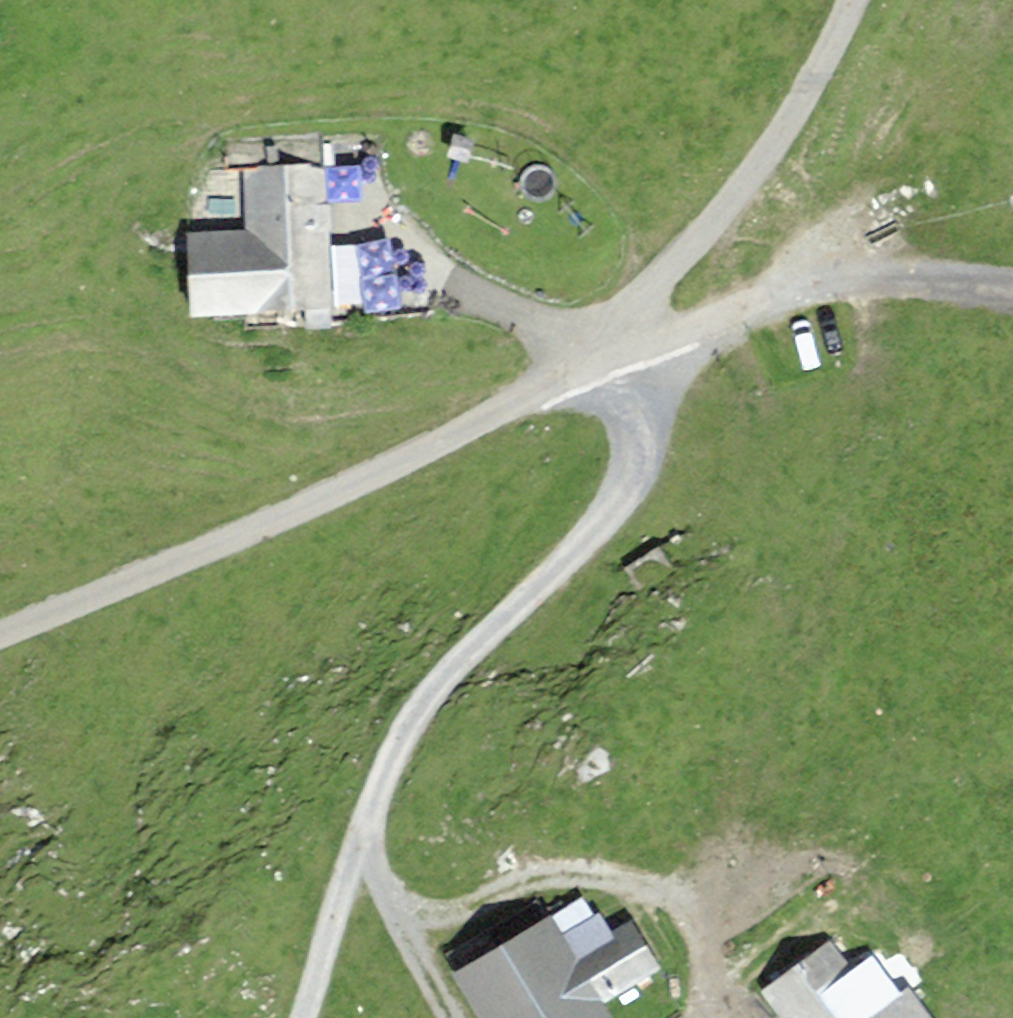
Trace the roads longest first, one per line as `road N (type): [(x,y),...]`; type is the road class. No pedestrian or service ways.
road 1 (track): [(608,349),(640,430),(635,472),(607,516),(456,664),(414,717),(382,782),(304,1017)]
road 2 (track): [(0,631),(396,462),(608,349)]
road 3 (track): [(608,349),(742,183),(853,0)]
road 4 (track): [(708,1017),(719,974),(713,942),(695,901),(666,882),(584,868),(511,879),(444,906),(411,900)]
road 5 (track): [(608,349),(841,281),(918,275),(1012,281)]
road 6 (track): [(608,349),(444,276),(389,242),(366,207),(351,134)]
road 7 (track): [(360,844),(455,1017)]

